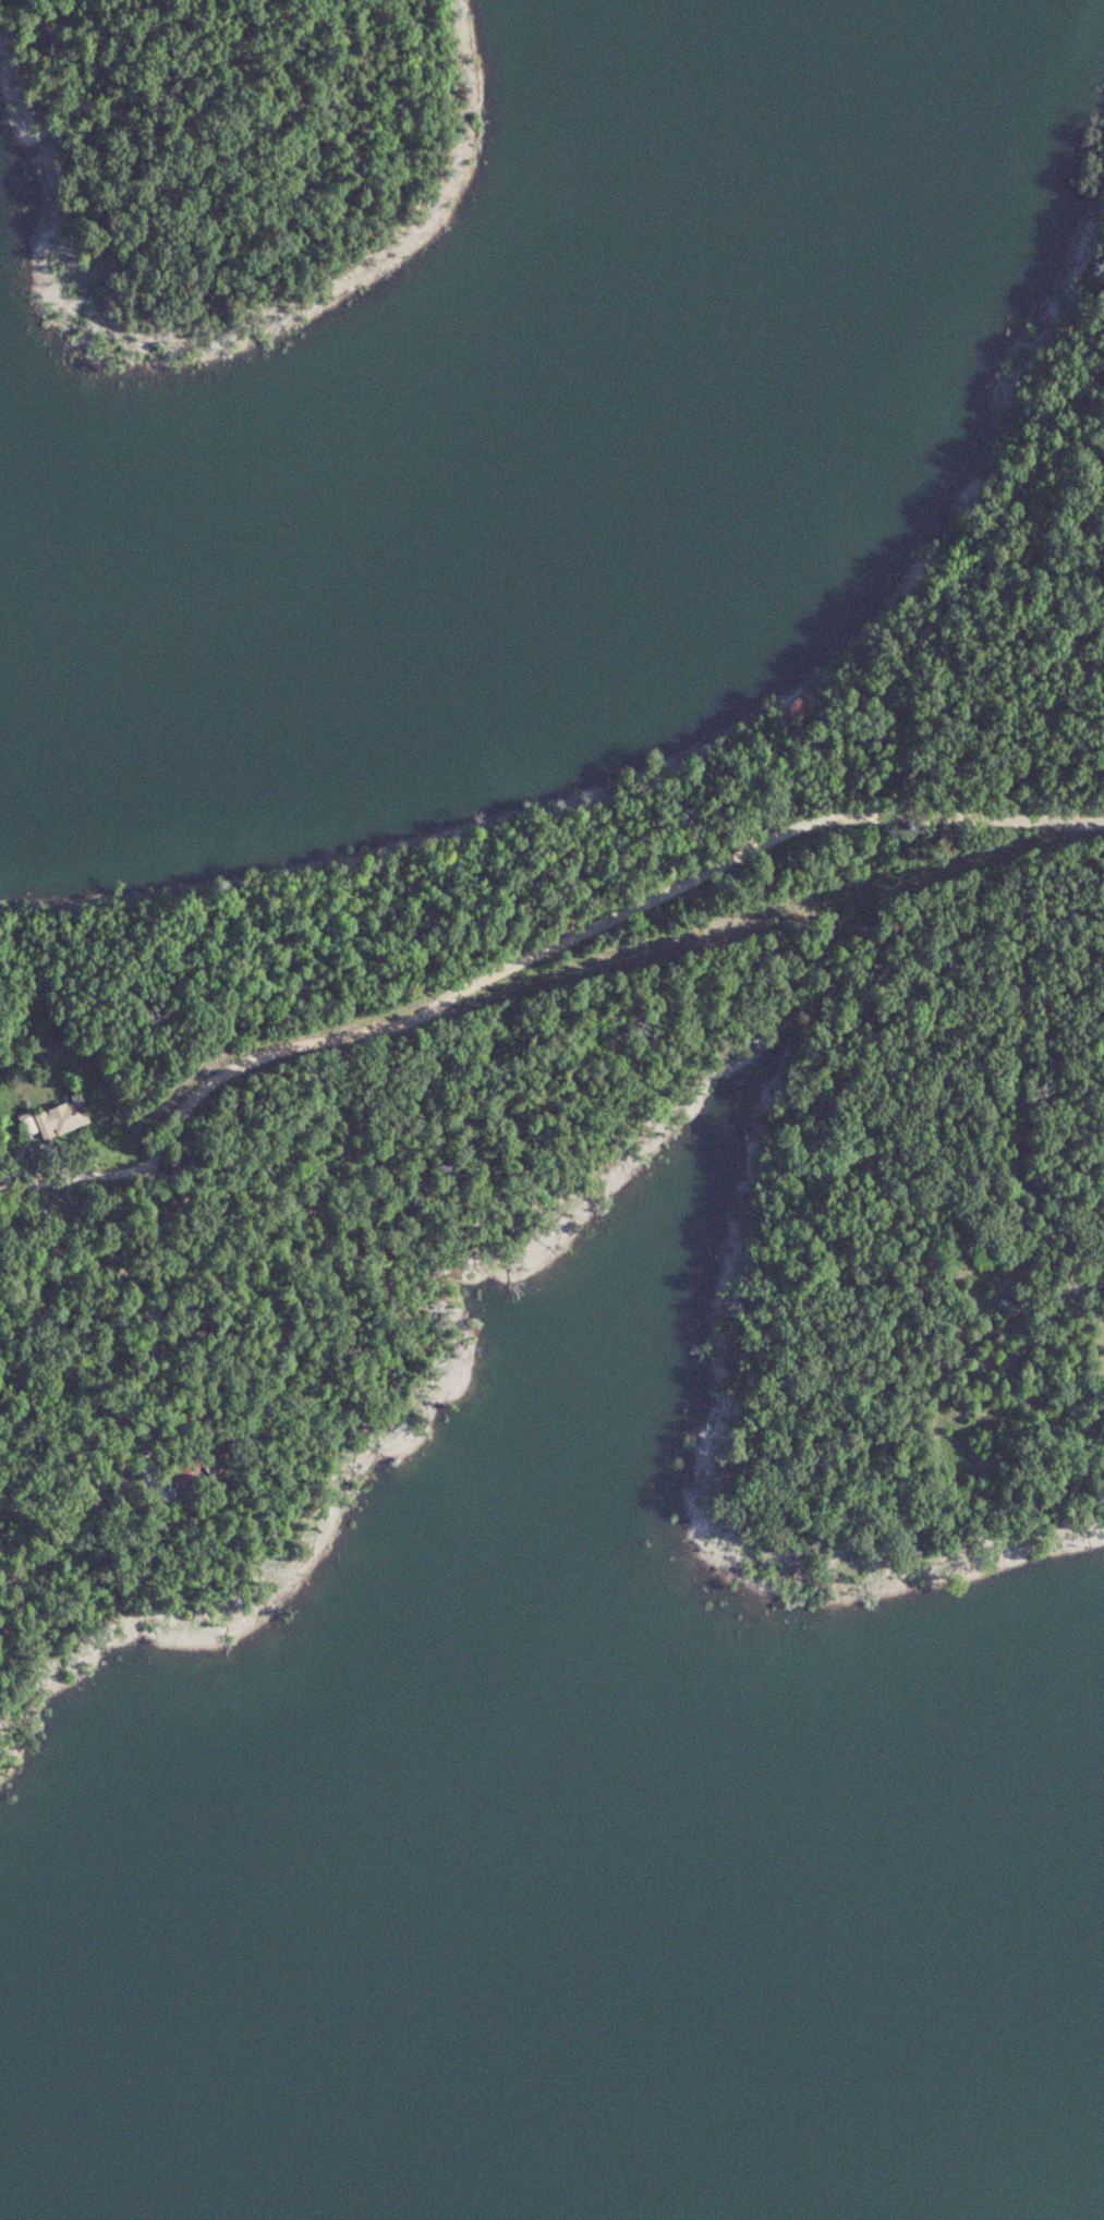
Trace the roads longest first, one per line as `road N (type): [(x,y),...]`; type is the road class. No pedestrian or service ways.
road 1 (residential): [(0,1188),(128,1167),(154,1150),(179,1109),(218,1072),(422,1010),(800,823),(895,812),(1103,819)]

